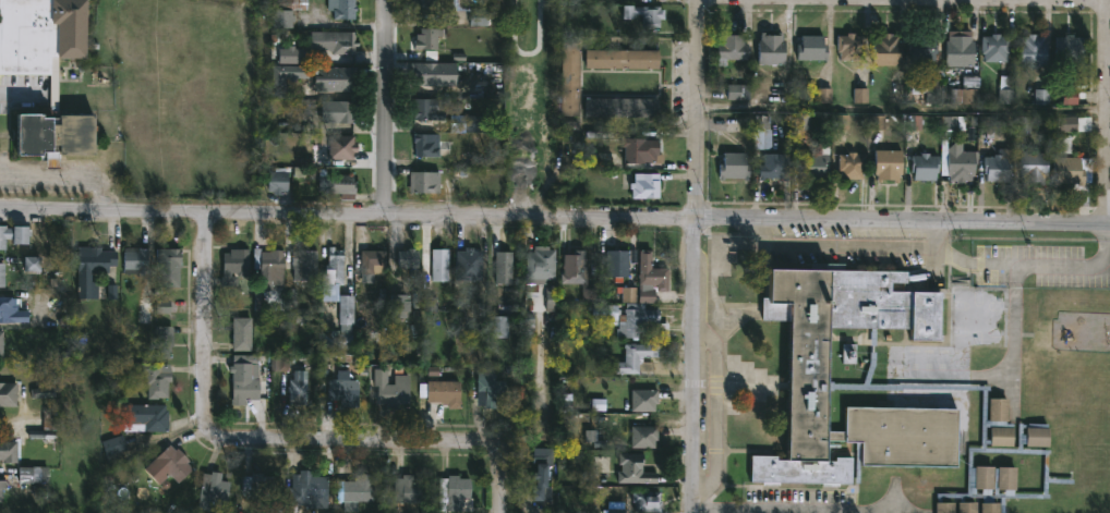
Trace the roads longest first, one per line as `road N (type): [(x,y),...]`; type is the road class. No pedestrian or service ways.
road 1 (residential): [(1109,226),(0,209)]
road 2 (residential): [(210,216),(215,436),(269,445),(487,445),(503,450),(505,512)]
road 3 (residential): [(697,0),(688,512)]
road 4 (residential): [(1107,3),(697,0)]
road 5 (residential): [(1107,0),(1105,225)]
road 6 (residential): [(391,0),(386,213)]

